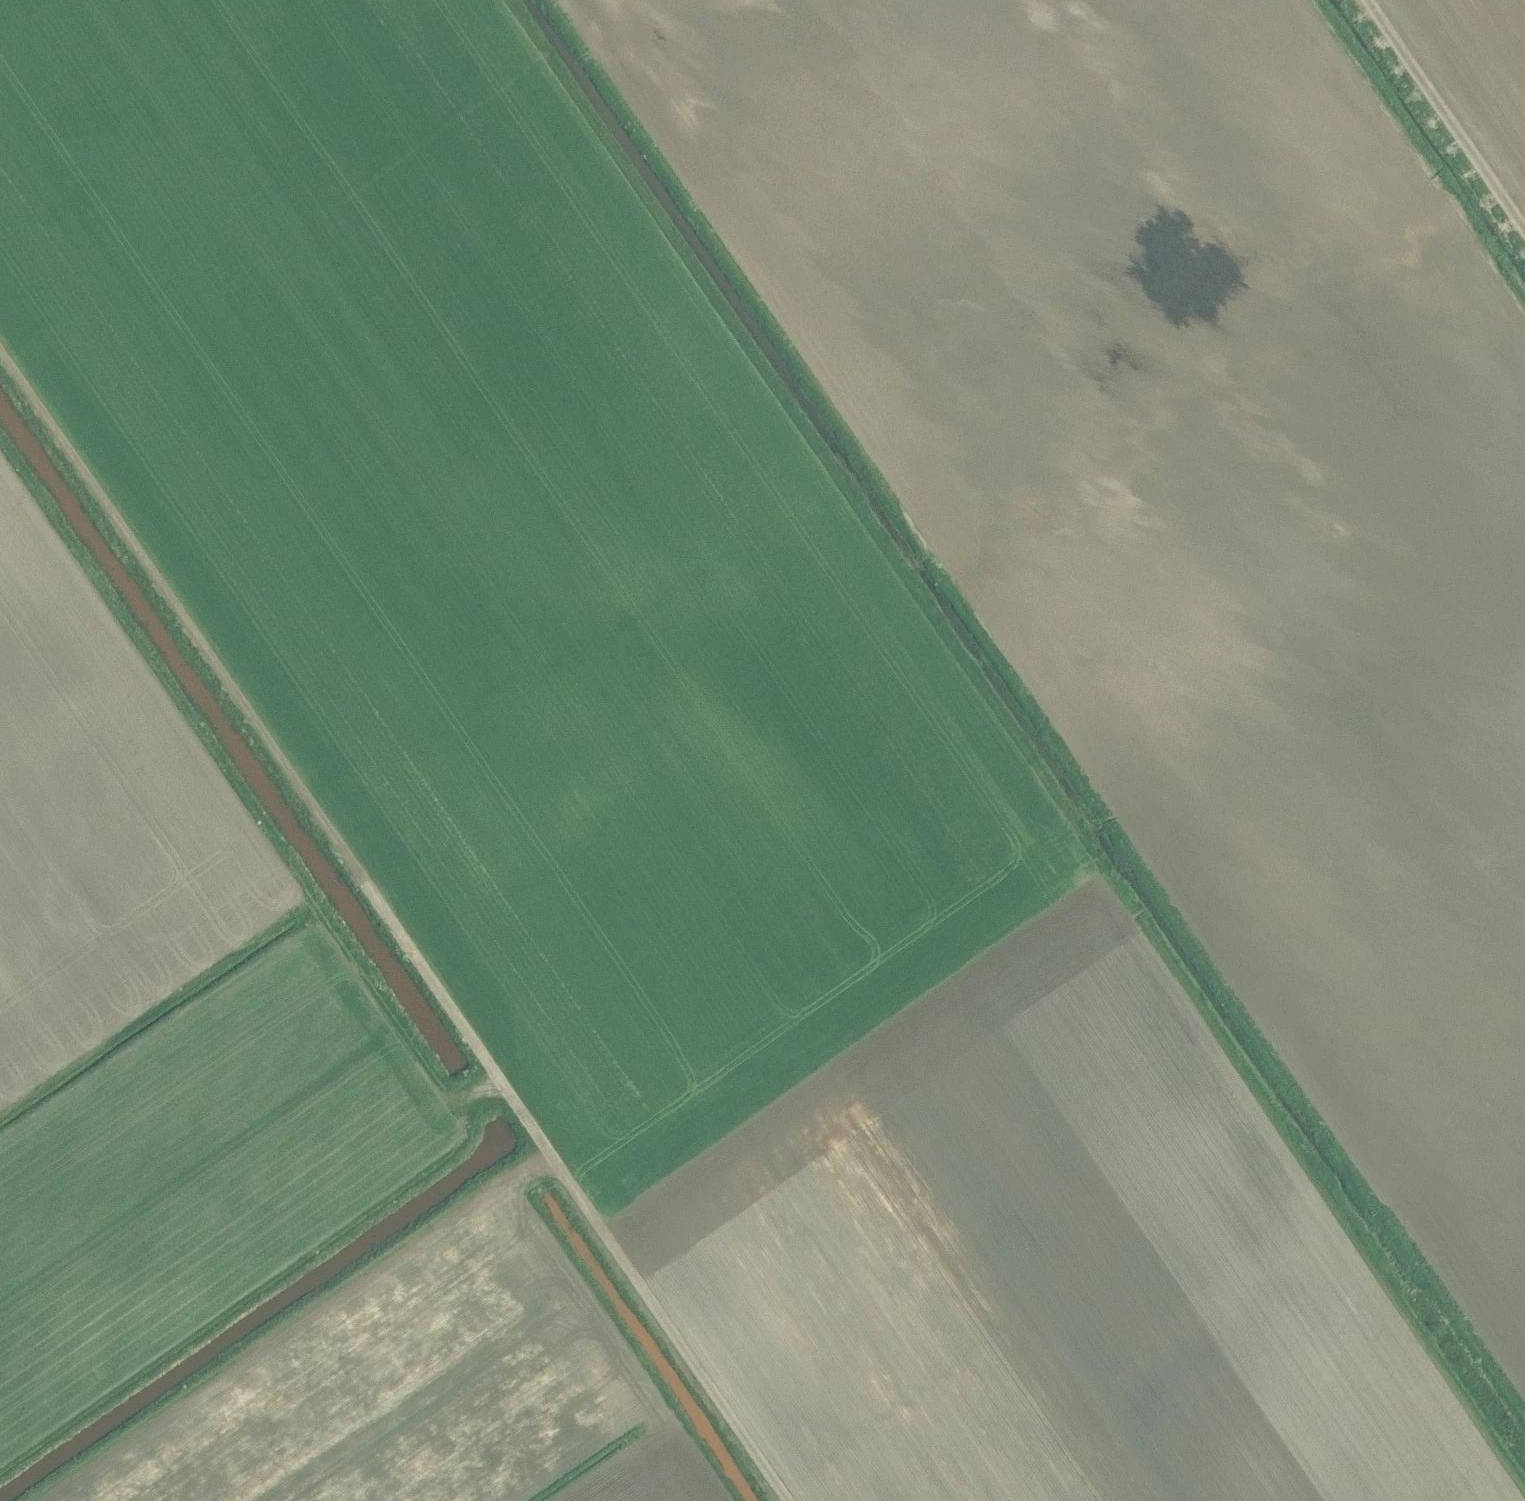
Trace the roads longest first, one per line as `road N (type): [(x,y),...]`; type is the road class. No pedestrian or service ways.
road 1 (track): [(0,356),(513,1100)]
road 2 (track): [(513,1100),(483,1119),(469,1155),(0,1484)]
road 3 (track): [(31,1500),(529,1154),(537,1136)]
road 4 (track): [(513,1100),(789,1500)]

